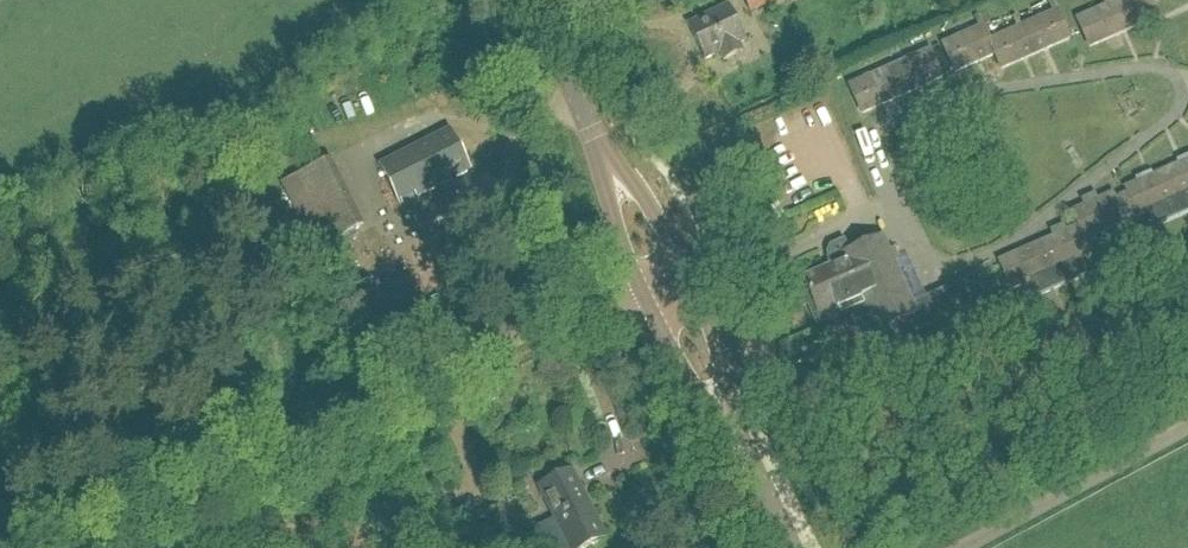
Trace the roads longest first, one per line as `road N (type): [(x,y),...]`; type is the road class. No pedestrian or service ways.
road 1 (residential): [(891,202),(863,136),(905,116),(1166,70),(1187,99),(1130,159),(1019,240),(926,275)]
road 2 (track): [(678,262),(141,537)]
road 3 (unclassified): [(1187,426),(962,547)]
road 4 (residential): [(891,202),(698,294)]
road 5 (tertiary): [(590,127),(622,251),(652,316)]
road 6 (tertiary): [(698,294),(590,127)]
road 7 (tertiary): [(746,459),(698,294)]
road 8 (tertiary): [(652,316),(746,459)]
road 9 (tertiary): [(590,127),(530,0)]

